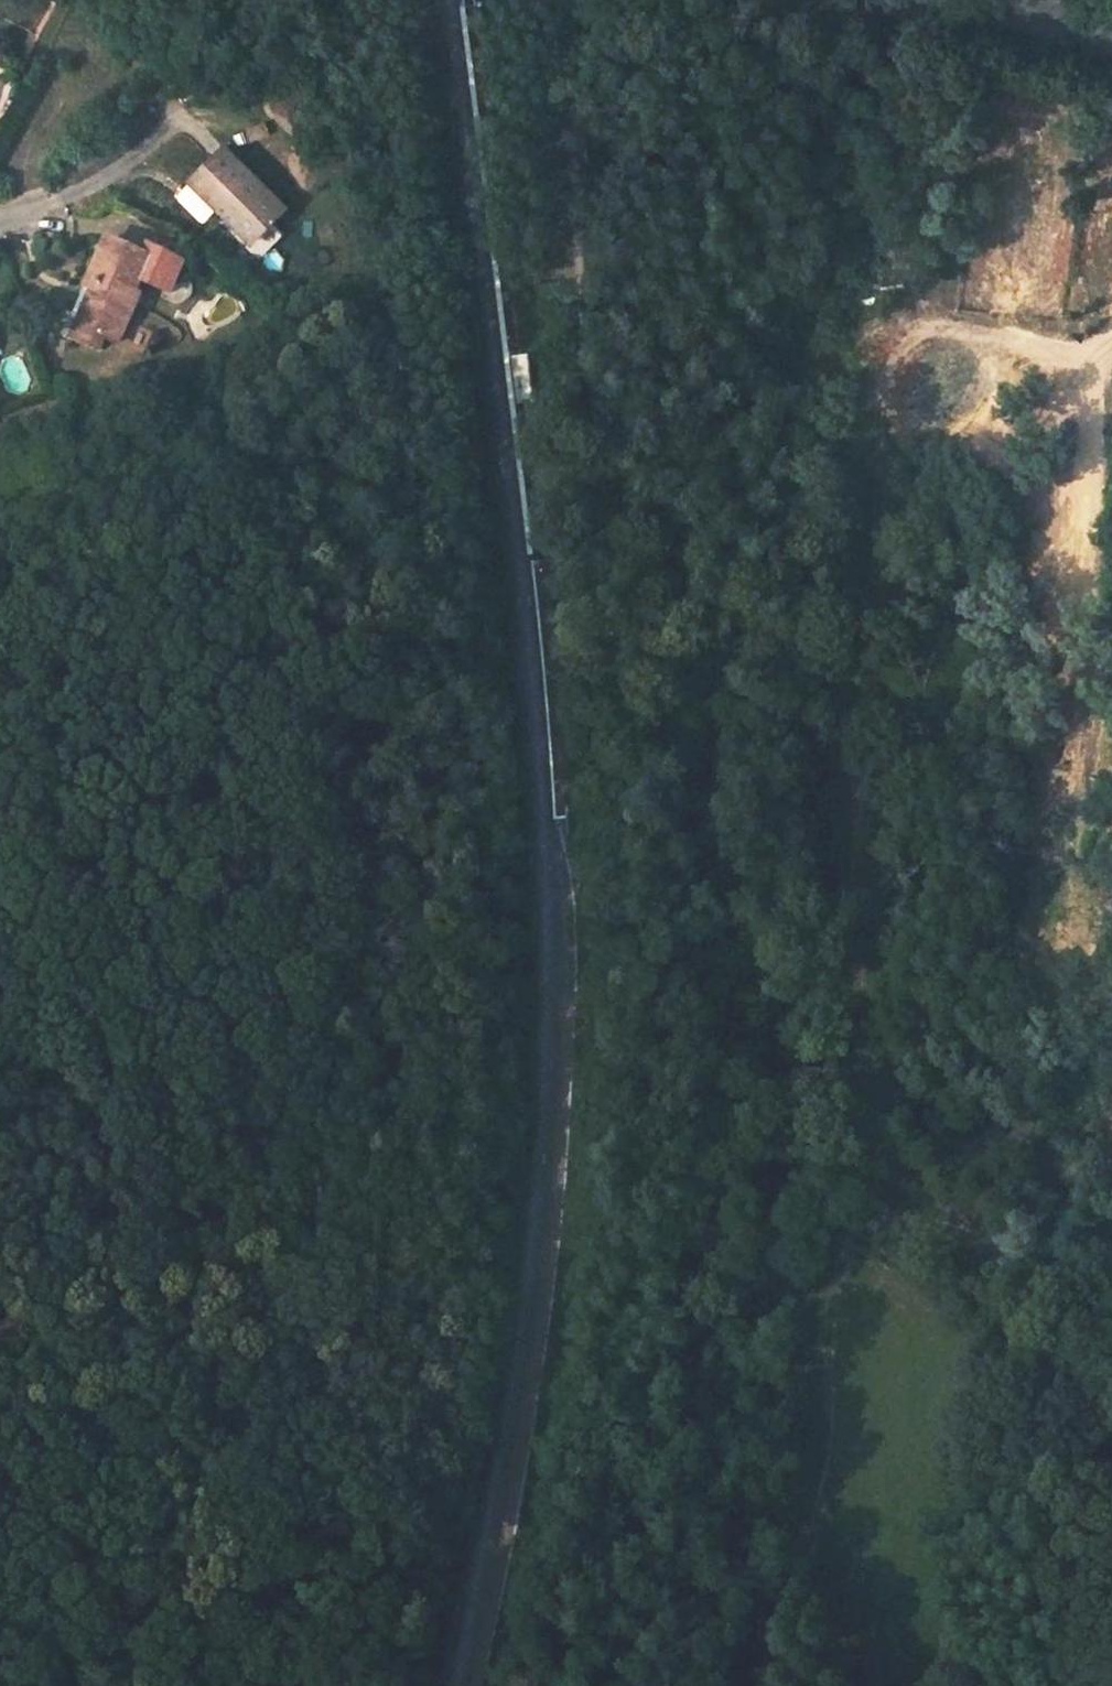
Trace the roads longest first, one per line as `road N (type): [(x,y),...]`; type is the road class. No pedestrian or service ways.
road 1 (track): [(384,392),(397,209),(386,100),(361,0)]
road 2 (secondary): [(1111,30),(1075,16),(959,0)]

